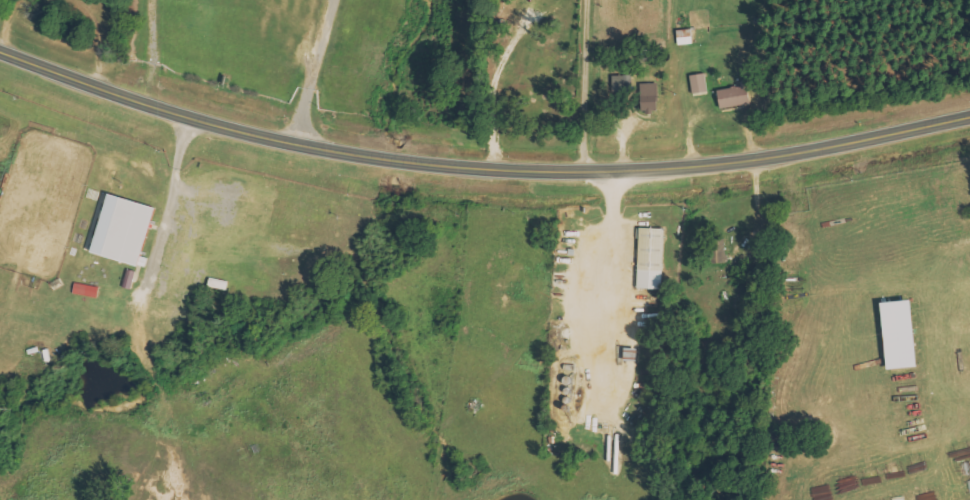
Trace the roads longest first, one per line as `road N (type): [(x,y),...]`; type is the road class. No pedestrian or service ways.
road 1 (primary): [(969,110),(681,163),(467,162),(377,153),(220,120),(0,44)]
road 2 (residential): [(293,137),(331,0)]

